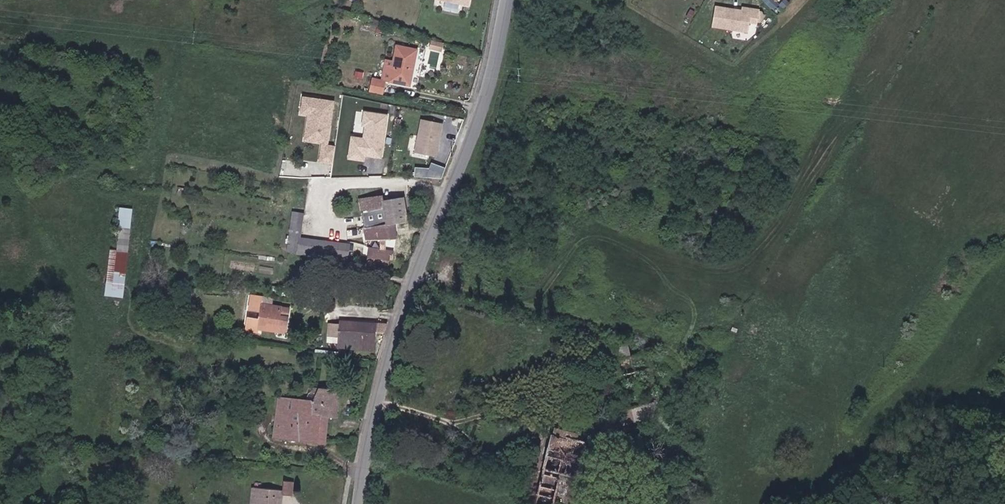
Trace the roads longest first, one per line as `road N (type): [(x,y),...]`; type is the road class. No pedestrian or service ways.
road 1 (tertiary): [(512,0),(477,135),(394,354),(362,503)]

